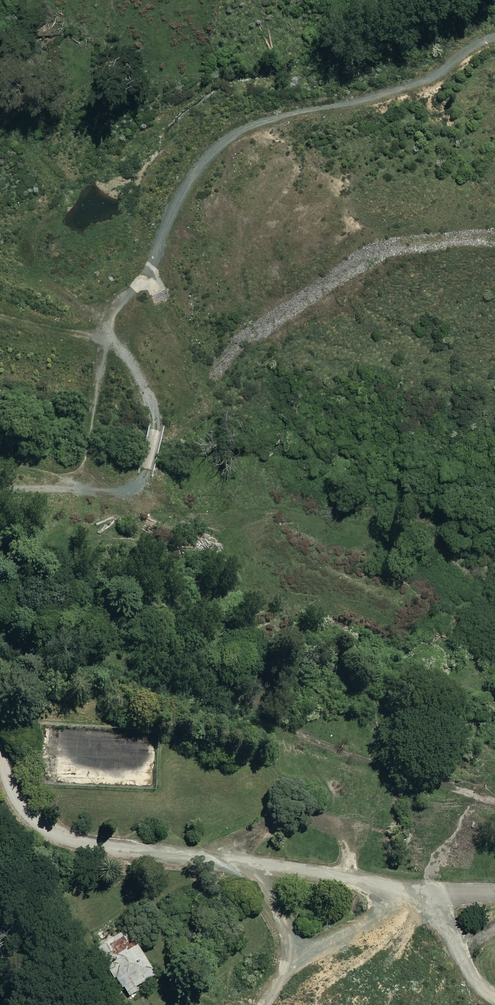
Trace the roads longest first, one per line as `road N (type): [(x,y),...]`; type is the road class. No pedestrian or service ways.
road 1 (track): [(0,491),(112,494),(139,484),(157,425),(118,327),(214,145),(247,124),(432,76),(494,32)]
road 2 (track): [(0,740),(35,820),(97,848),(430,890)]
road 3 (residential): [(494,238),(427,240),(364,256),(258,330),(219,369)]
road 4 (track): [(275,1004),(307,964),(386,930),(430,890),(494,887)]
road 5 (track): [(70,492),(101,351),(118,327)]

